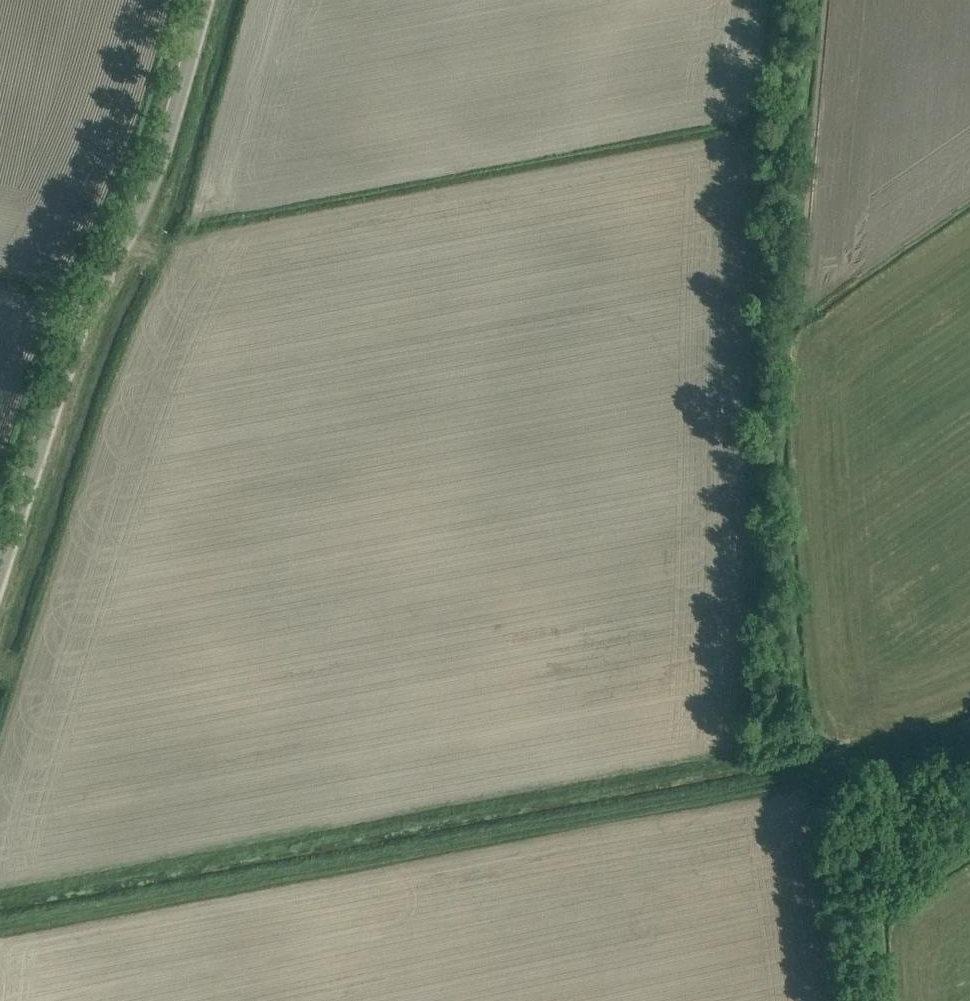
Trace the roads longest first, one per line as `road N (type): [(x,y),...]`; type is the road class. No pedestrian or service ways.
road 1 (unclassified): [(0,610),(83,339),(160,192),(212,0)]

